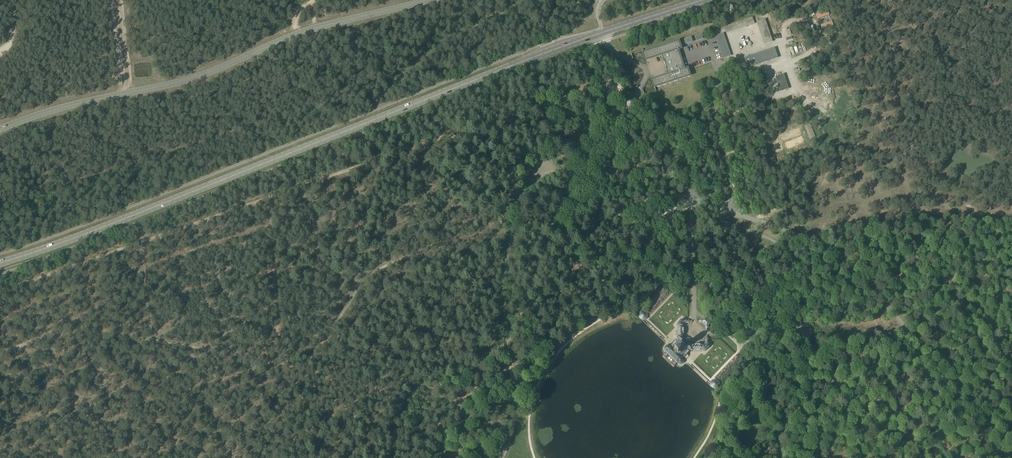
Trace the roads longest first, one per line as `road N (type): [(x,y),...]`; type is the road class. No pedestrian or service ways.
road 1 (track): [(0,357),(76,327),(297,370),(367,278),(437,245),(449,253),(461,335),(498,384)]
road 2 (primary): [(0,263),(602,33)]
road 3 (unclassified): [(728,211),(835,252),(981,414),(1008,457)]
road 4 (track): [(272,196),(0,291)]
road 5 (unclassified): [(702,76),(713,89),(728,211)]
road 6 (unclassified): [(500,457),(512,414),(506,327)]
road 7 (unclassified): [(511,206),(506,327)]

